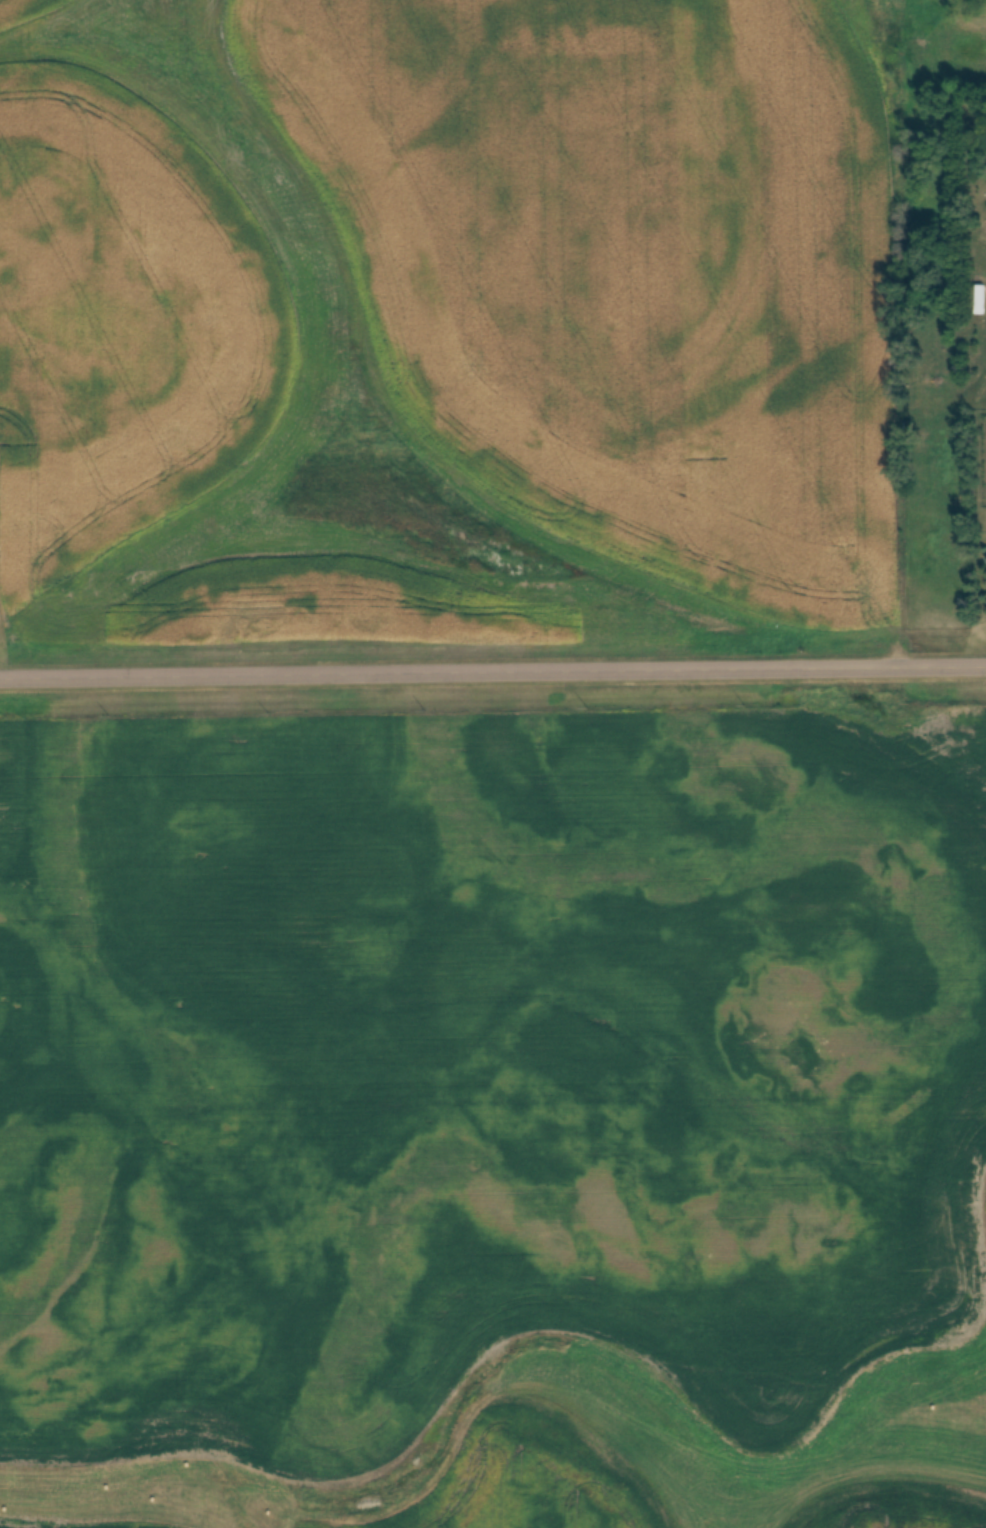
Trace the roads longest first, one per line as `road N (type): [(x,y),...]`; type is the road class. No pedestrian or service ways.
road 1 (tertiary): [(0,681),(985,667)]

